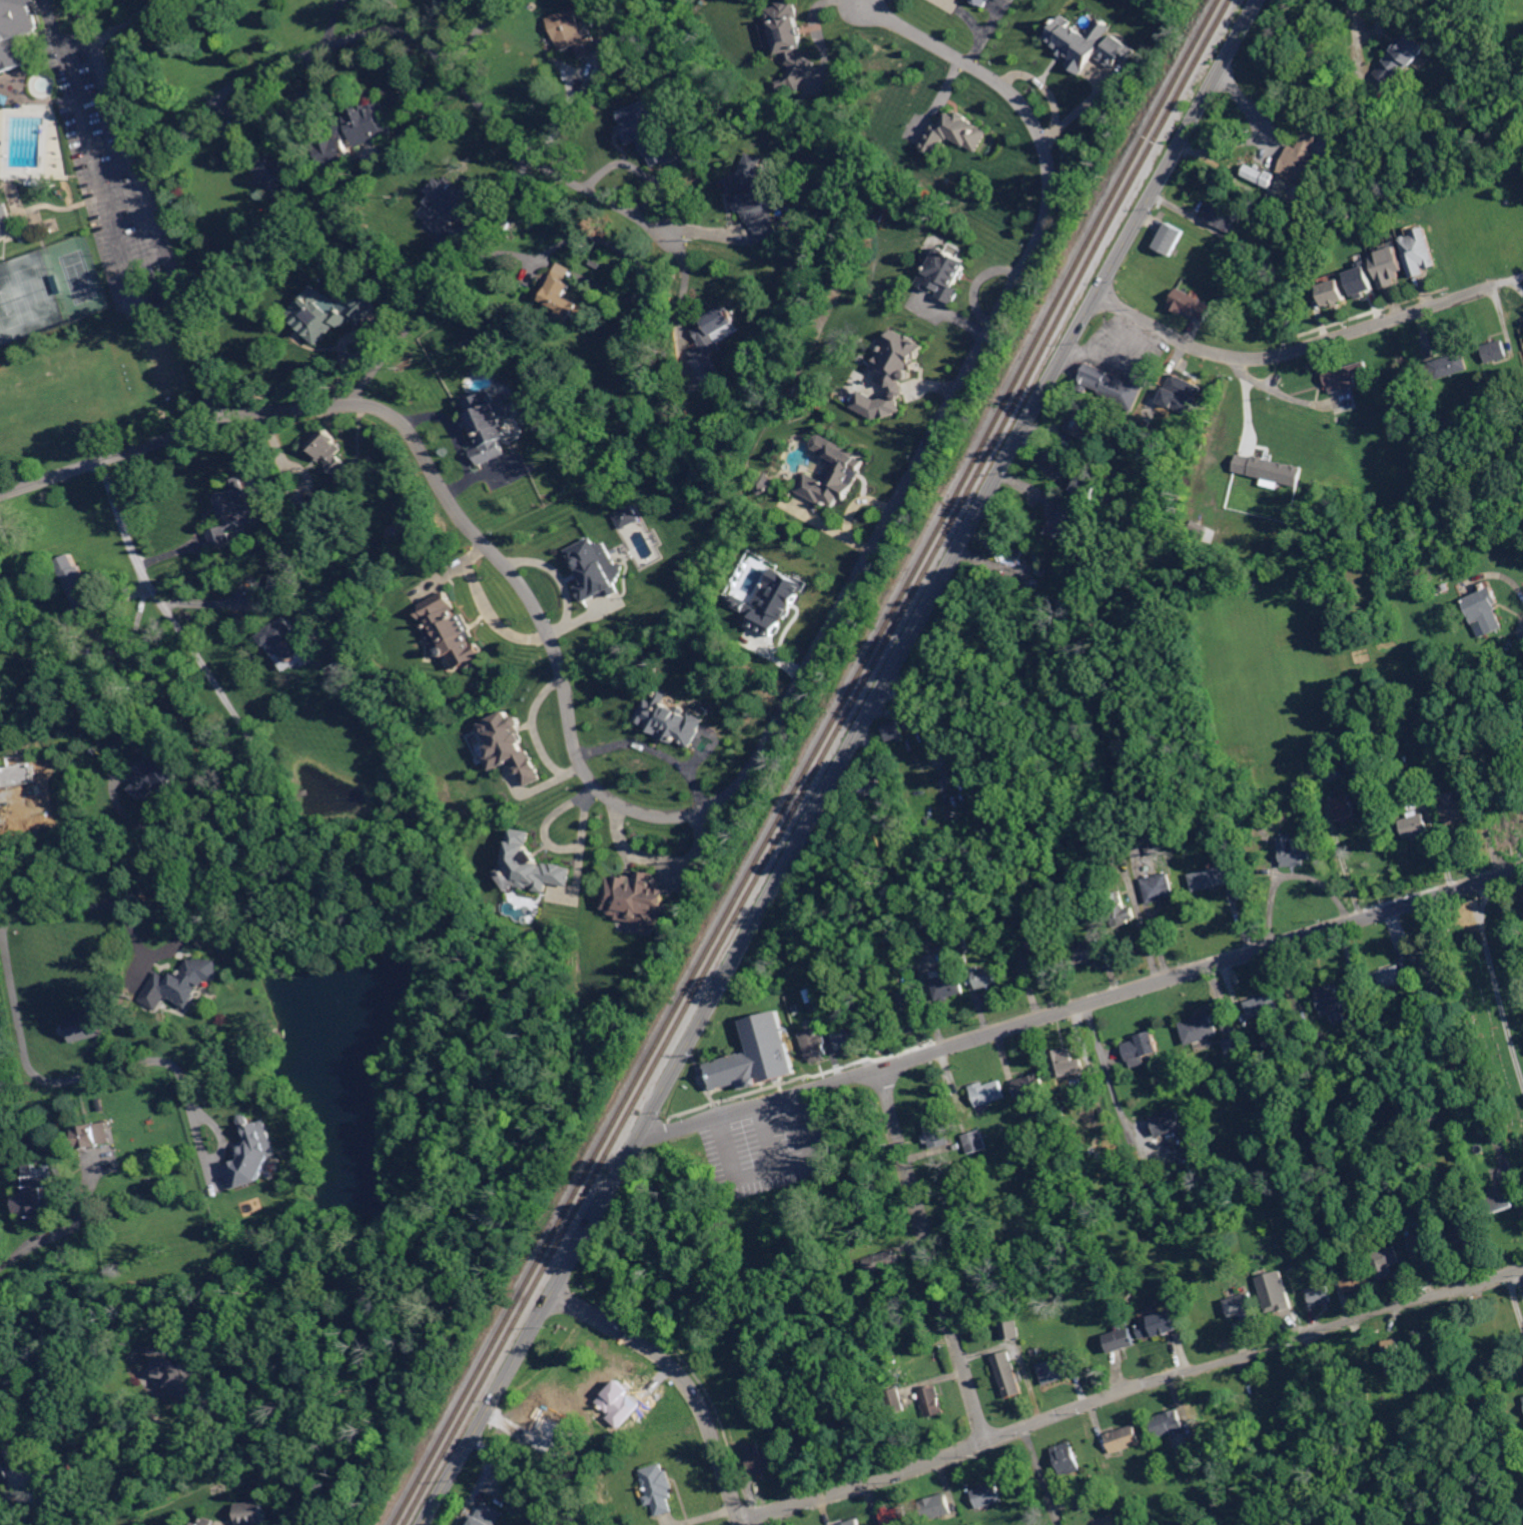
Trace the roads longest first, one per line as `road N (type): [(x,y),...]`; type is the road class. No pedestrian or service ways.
road 1 (secondary): [(425,1524),(1258,0)]
road 2 (residential): [(216,415),(347,401),(403,425),(465,523),(548,621),(563,661),(578,772),(645,818),(711,814),(747,774),(1046,215),(1043,145),(1007,88),(954,51),(863,7)]
road 3 (residential): [(880,1067),(1522,870)]
road 4 (residential): [(142,173),(244,82),(378,30),(400,30),(449,63),(522,149),(672,235)]
road 5 (residential): [(742,1521),(1132,1386),(1261,1350)]
road 6 (residential): [(103,460),(152,590),(254,742),(257,776),(241,810),(158,836)]
road 7 (residential): [(216,415),(207,359),(82,0)]
road 8 (residential): [(1510,281),(1256,358),(1205,349),(1101,292)]
road 9 (residential): [(987,1441),(880,1067)]
road 10 (residential): [(554,1294),(655,1351),(688,1381),(743,1524)]
road 11 (residential): [(645,1127),(679,1129),(880,1067)]
road 12 (residential): [(1295,1337),(1522,1269)]
road 13 (residential): [(0,495),(216,415)]
road 14 (residential): [(1471,886),(1522,1065)]

